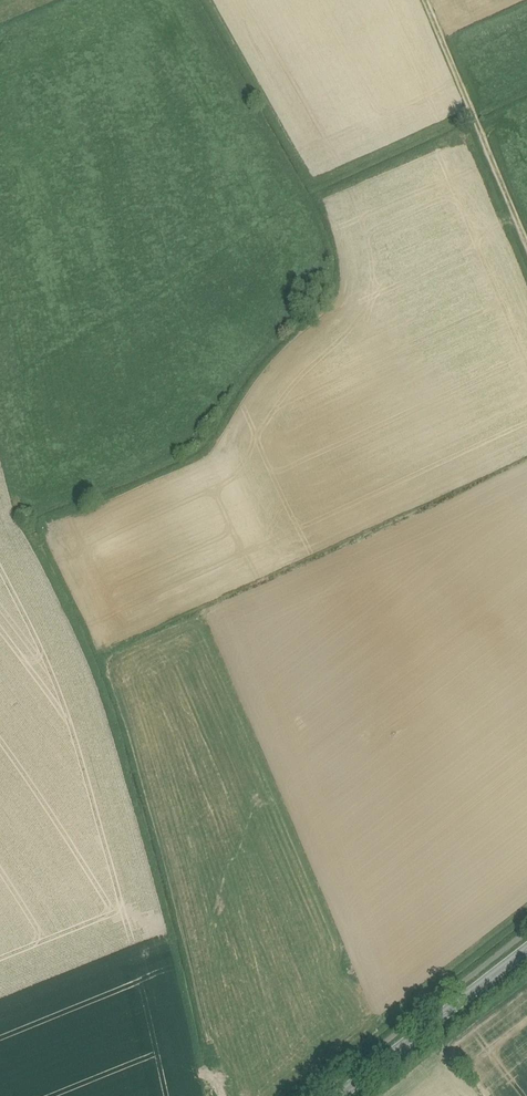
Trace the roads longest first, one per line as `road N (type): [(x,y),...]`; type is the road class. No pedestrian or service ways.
road 1 (track): [(526,249),(423,0)]
road 2 (secondary): [(526,949),(338,1095)]

